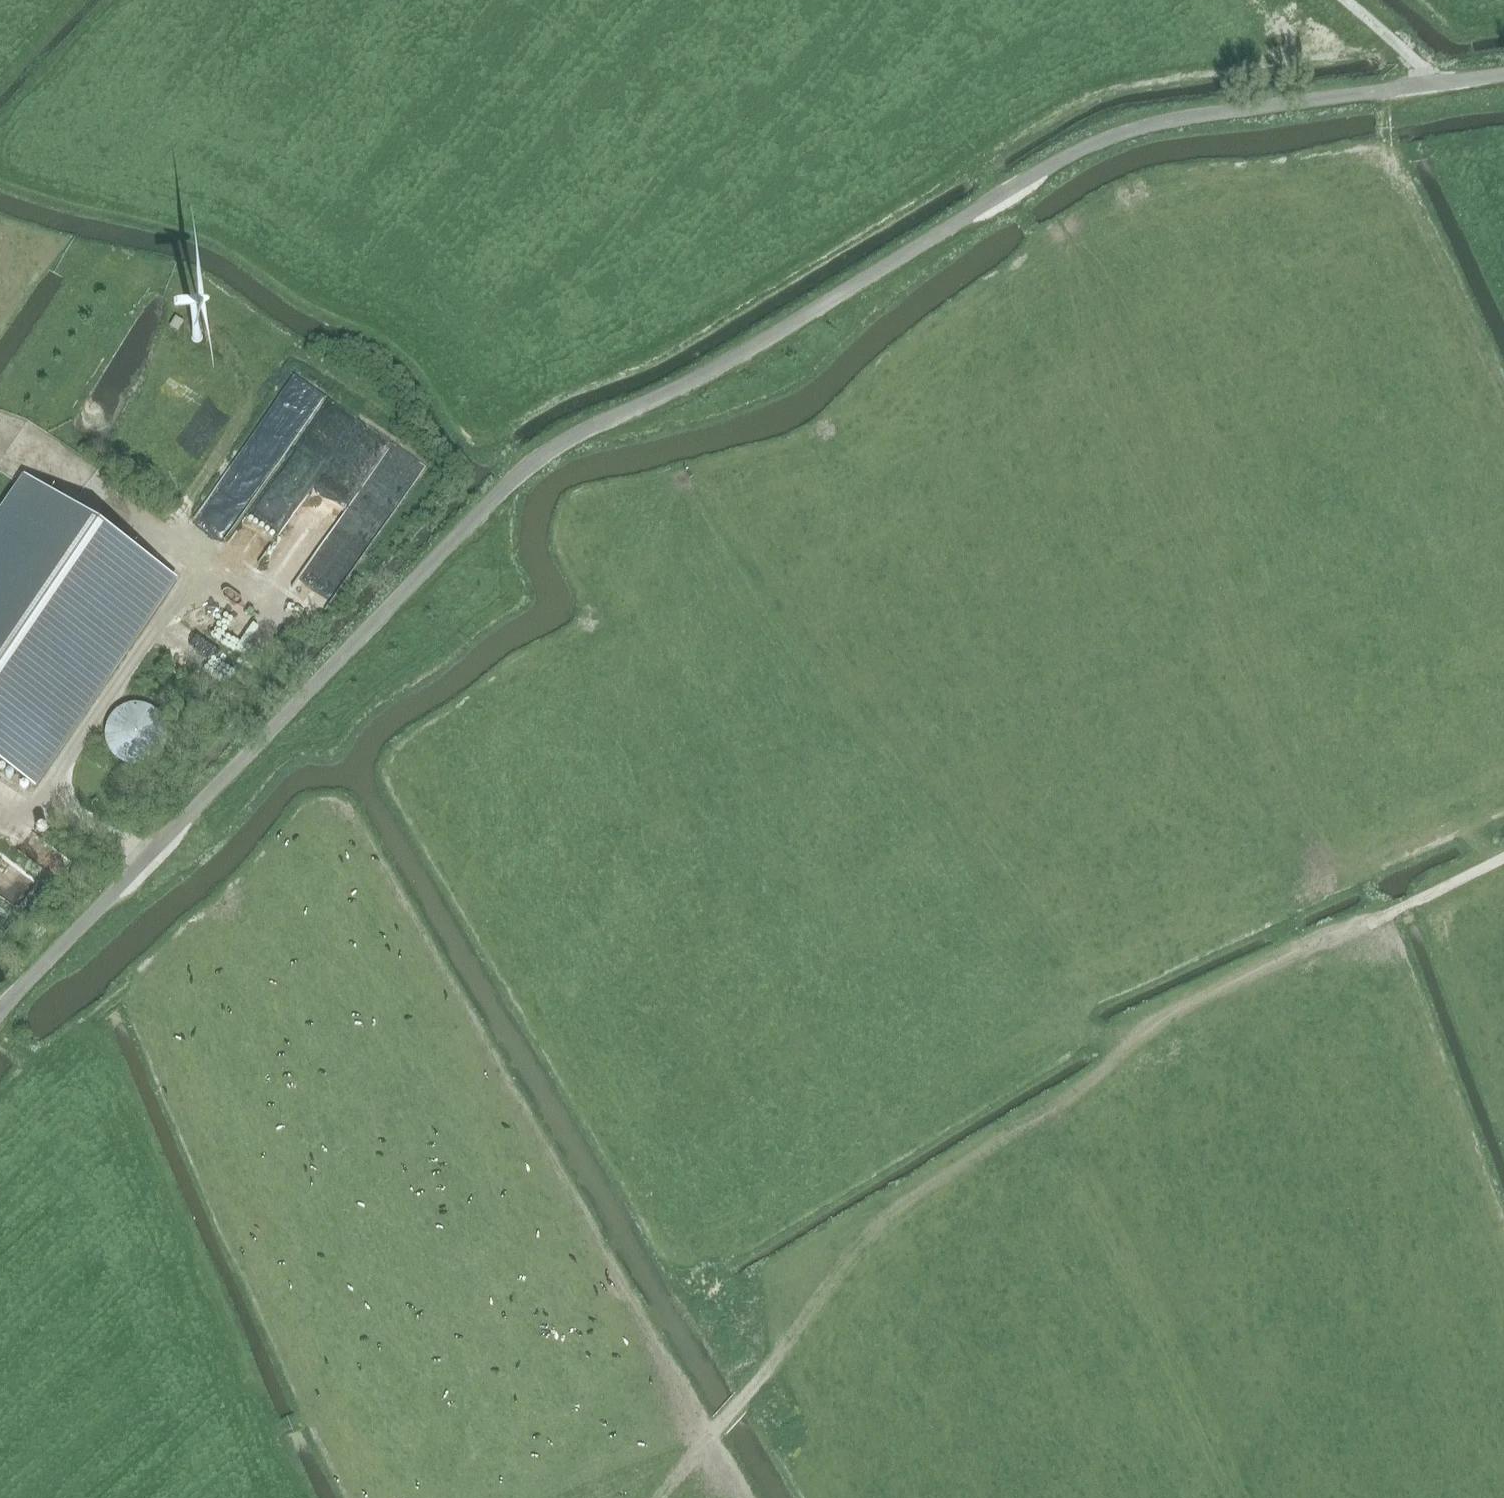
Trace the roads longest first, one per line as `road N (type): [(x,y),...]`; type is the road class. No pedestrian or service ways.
road 1 (tertiary): [(0,1010),(495,497),(549,453),(728,362),(1106,141),(1224,112),(1503,75)]

